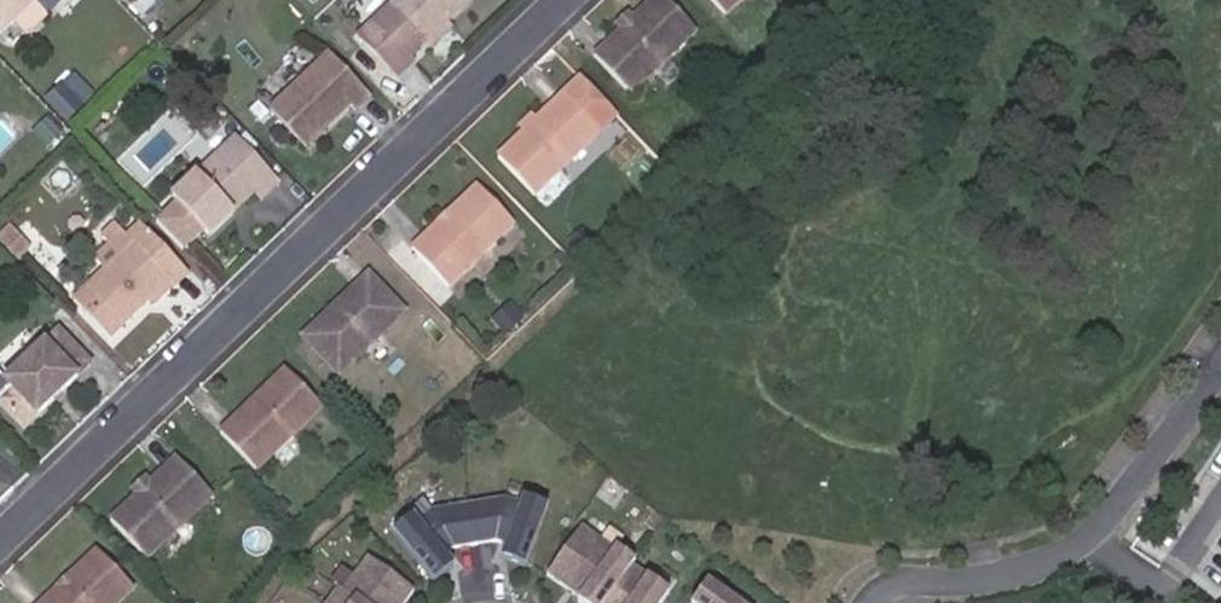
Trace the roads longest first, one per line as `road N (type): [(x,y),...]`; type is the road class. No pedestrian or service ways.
road 1 (residential): [(565,0),(0,541)]
road 2 (residential): [(1220,359),(1113,513),(1071,549),(972,579),(893,582),(867,602)]

